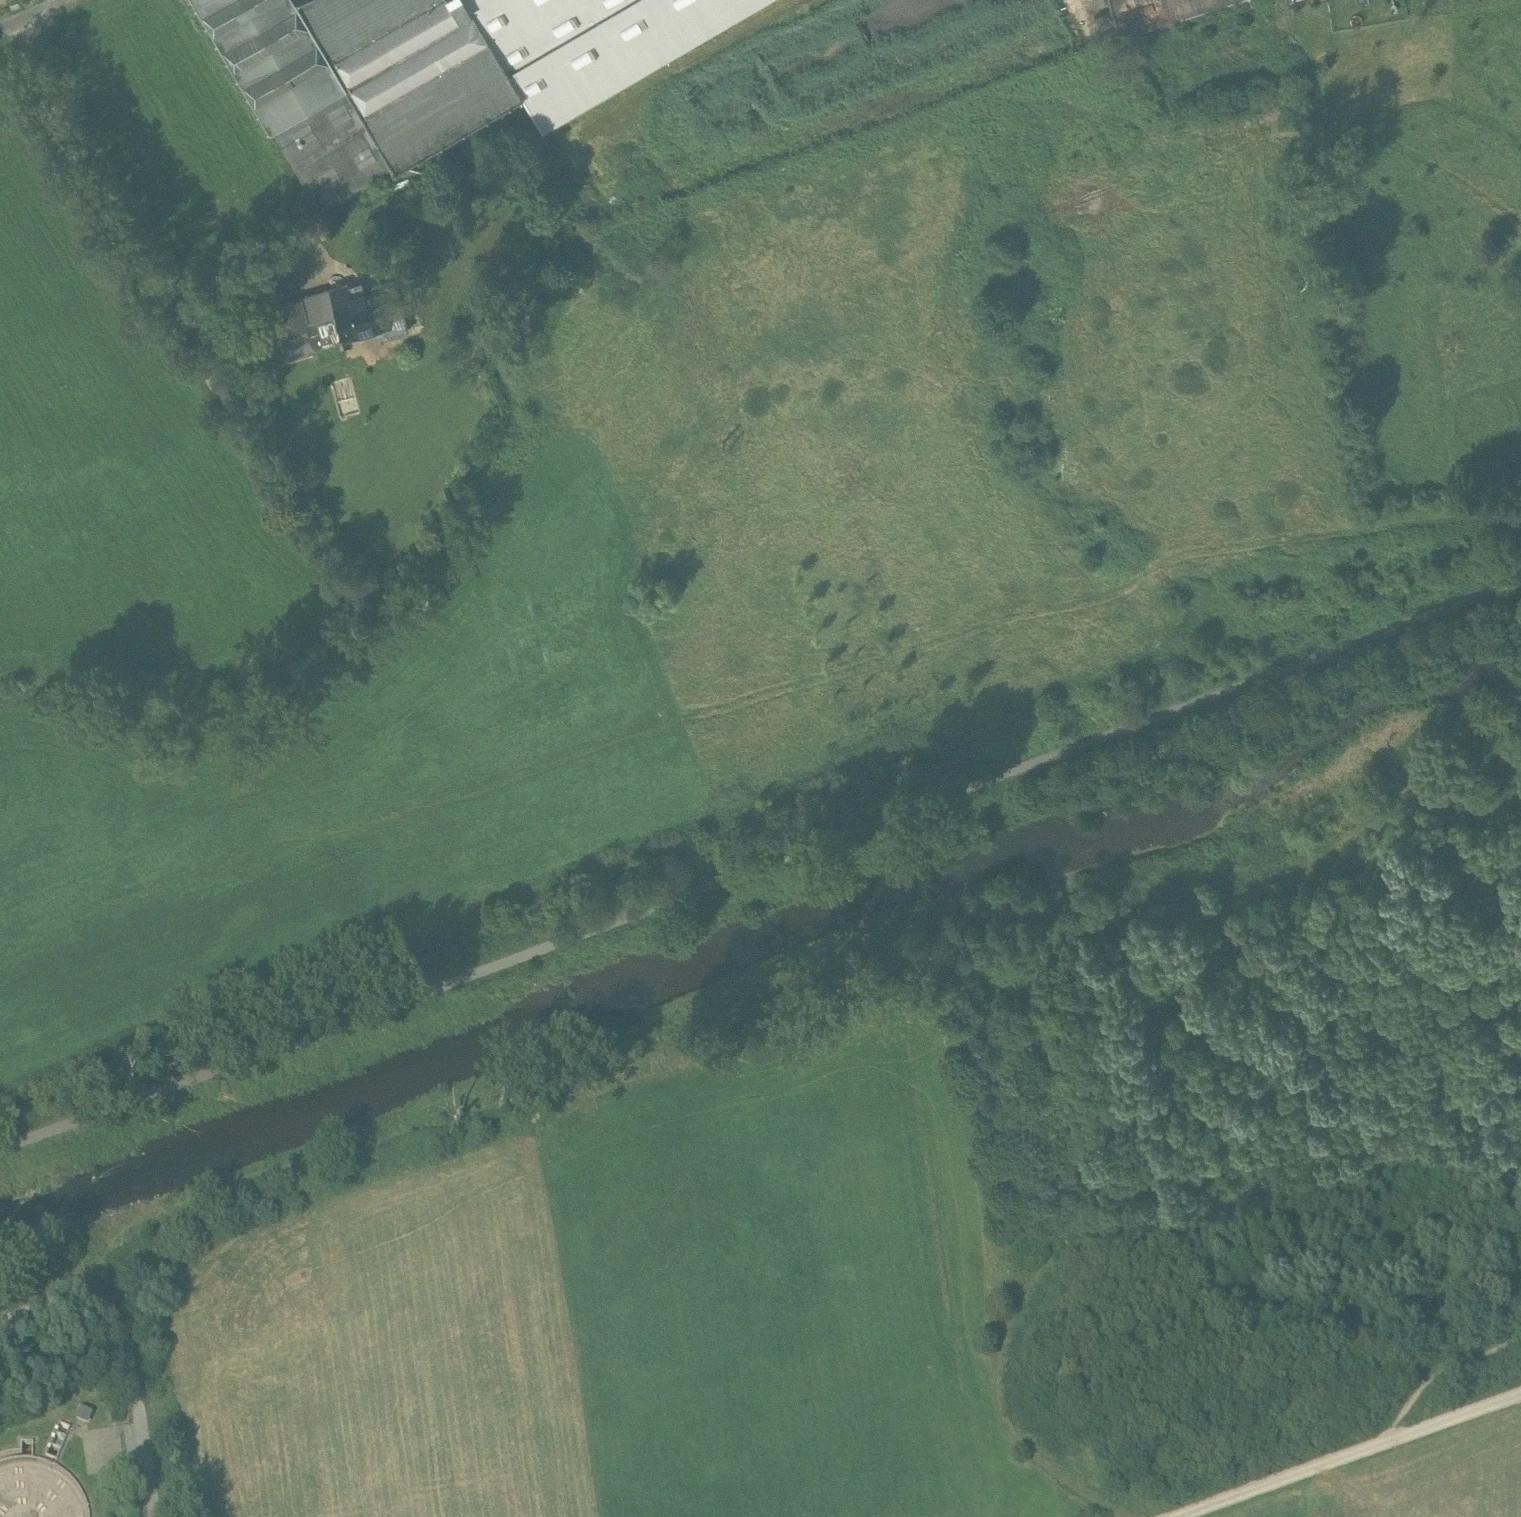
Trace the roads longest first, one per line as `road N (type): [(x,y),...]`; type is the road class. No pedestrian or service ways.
road 1 (track): [(59,1309),(104,1315),(125,1342),(153,1516)]
road 2 (track): [(1176,1516),(1385,1441)]
road 3 (track): [(1385,1441),(1520,1392)]

